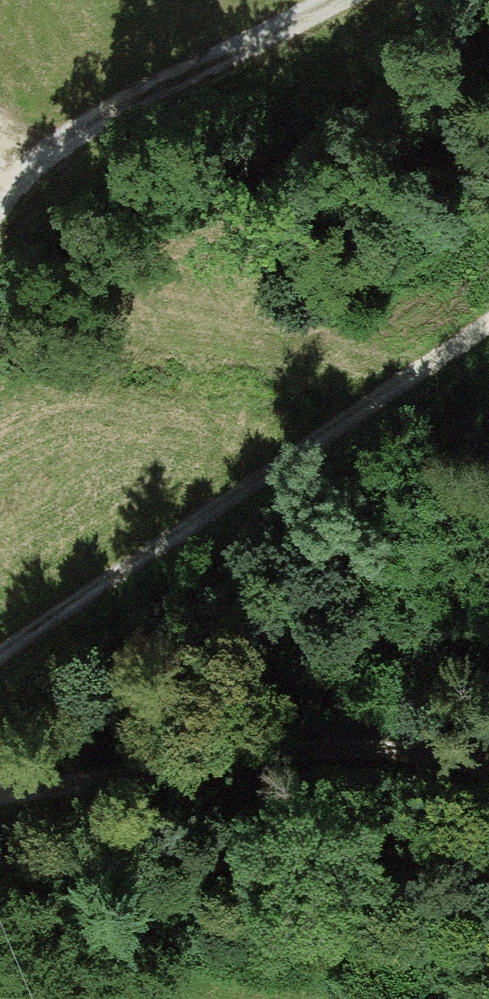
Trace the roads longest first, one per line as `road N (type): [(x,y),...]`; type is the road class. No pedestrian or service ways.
road 1 (track): [(0,655),(488,323)]
road 2 (track): [(0,795),(195,750),(441,744),(488,760)]
road 3 (track): [(334,0),(26,161),(0,195)]

